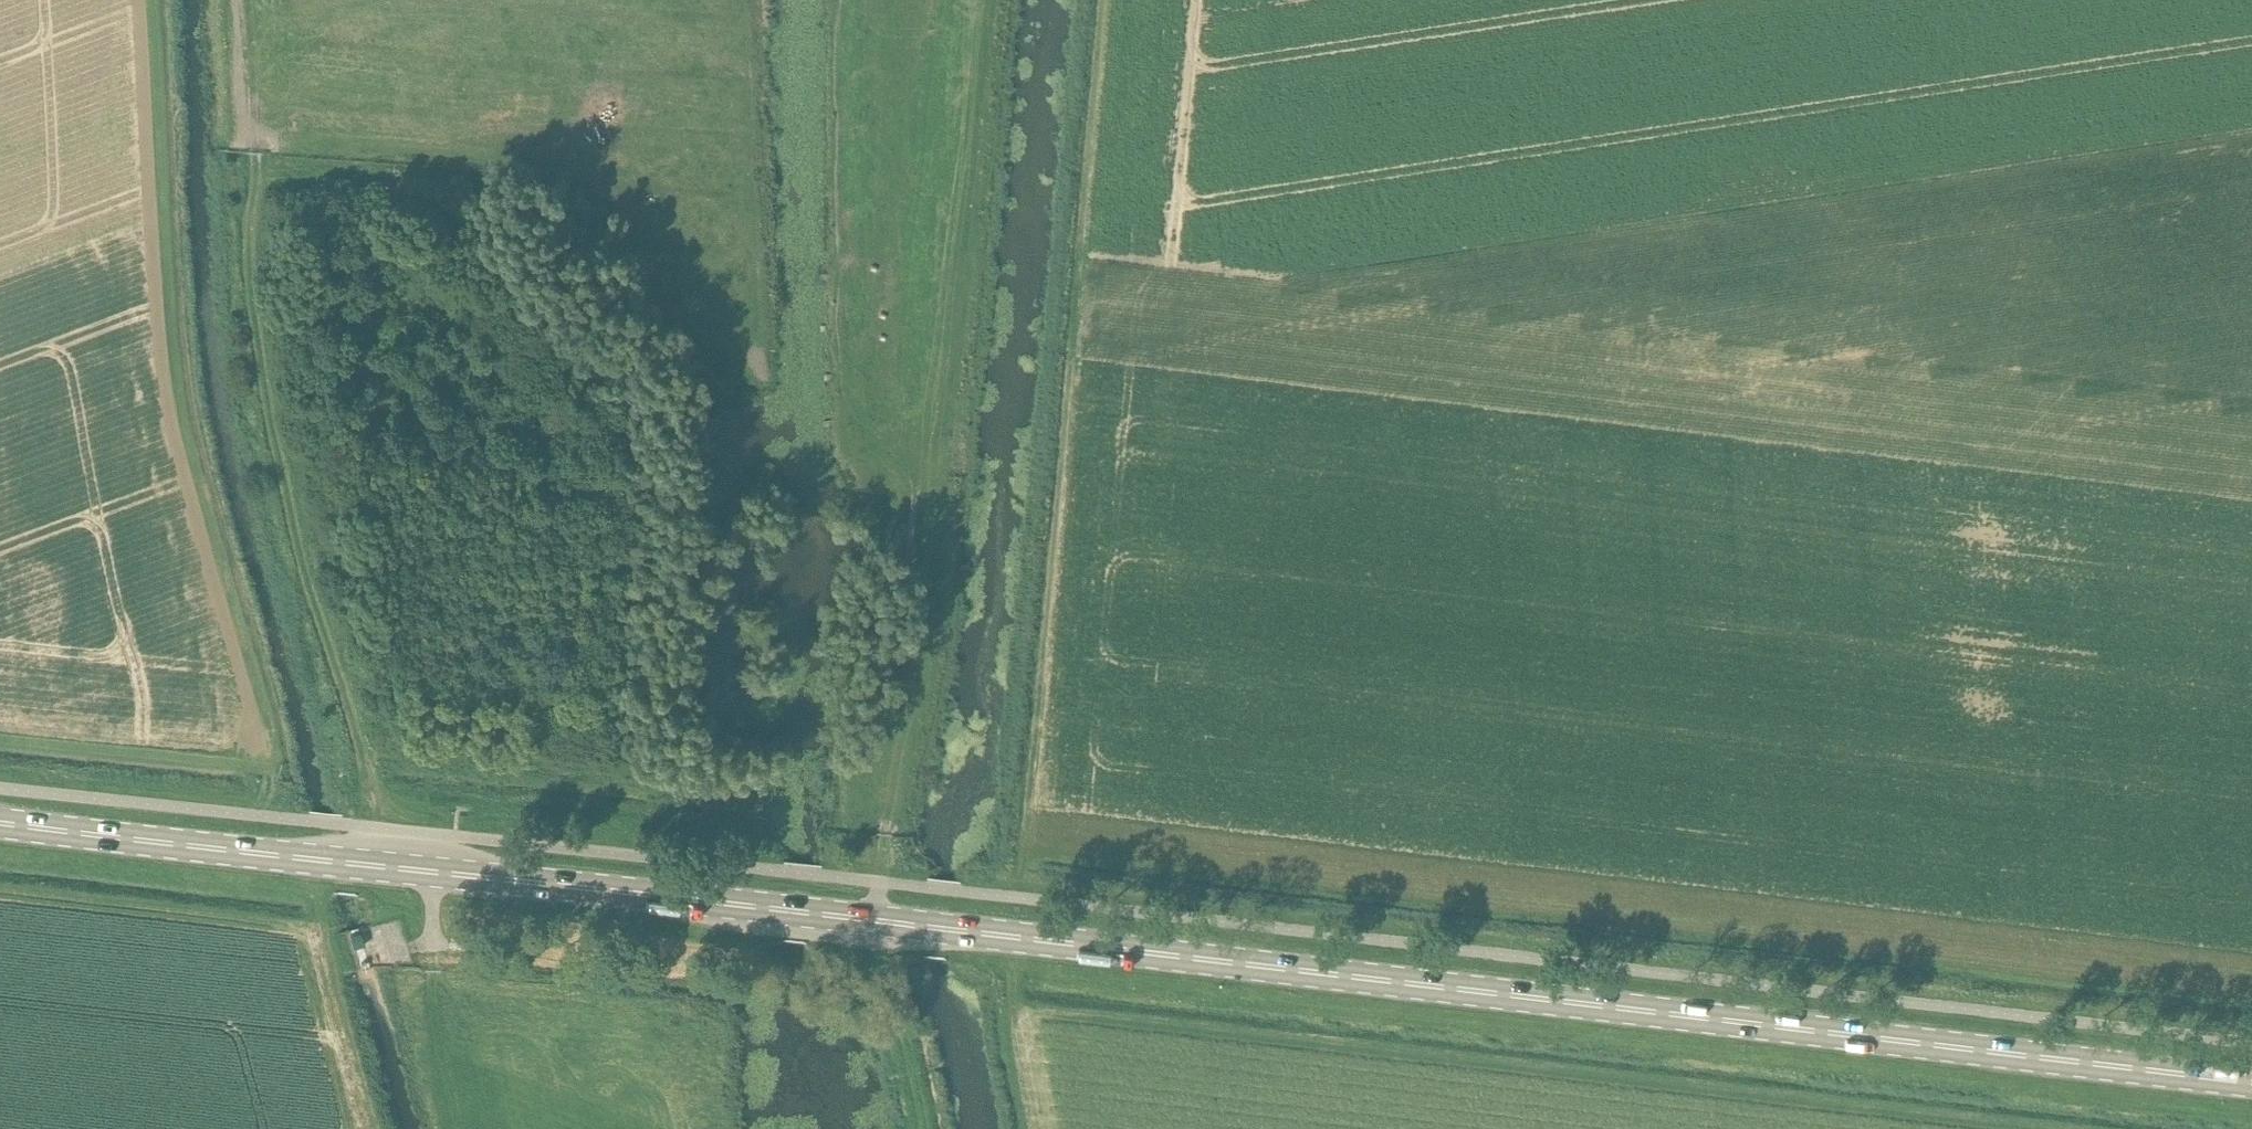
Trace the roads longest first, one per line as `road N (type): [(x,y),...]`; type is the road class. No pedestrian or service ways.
road 1 (primary): [(2251,1081),(0,823)]
road 2 (track): [(901,712),(874,920)]

